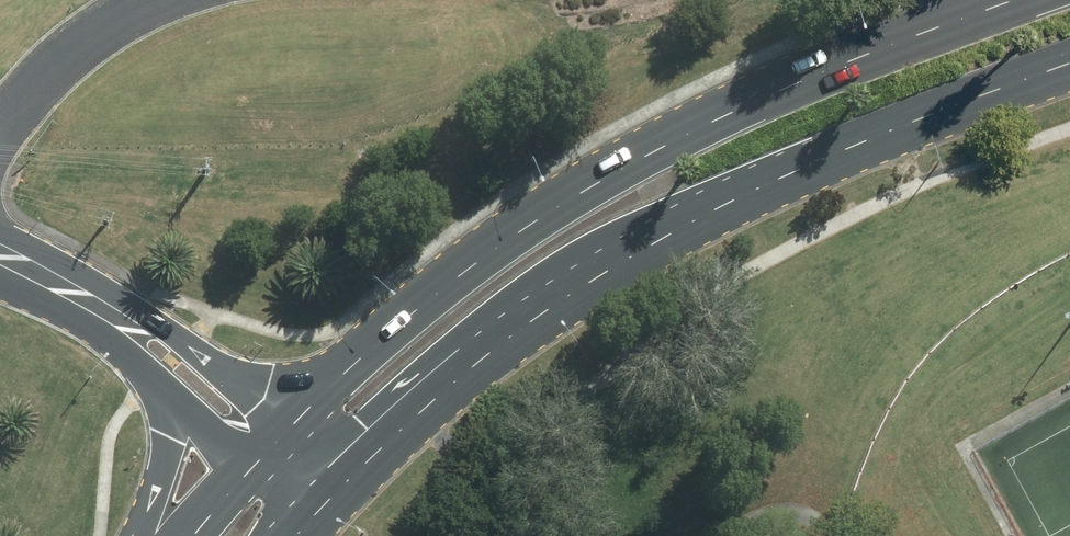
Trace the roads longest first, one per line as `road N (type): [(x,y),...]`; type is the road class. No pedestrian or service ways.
road 1 (primary): [(285,417),(444,255),(571,173),(735,93),(998,0)]
road 2 (primary): [(1069,76),(771,185),(574,282),(405,392),(341,461)]
road 3 (unclassified): [(77,294),(168,333),(285,417)]
road 4 (primary): [(141,535),(168,438),(165,391)]
road 5 (unclassified): [(165,391),(129,360),(77,294)]

